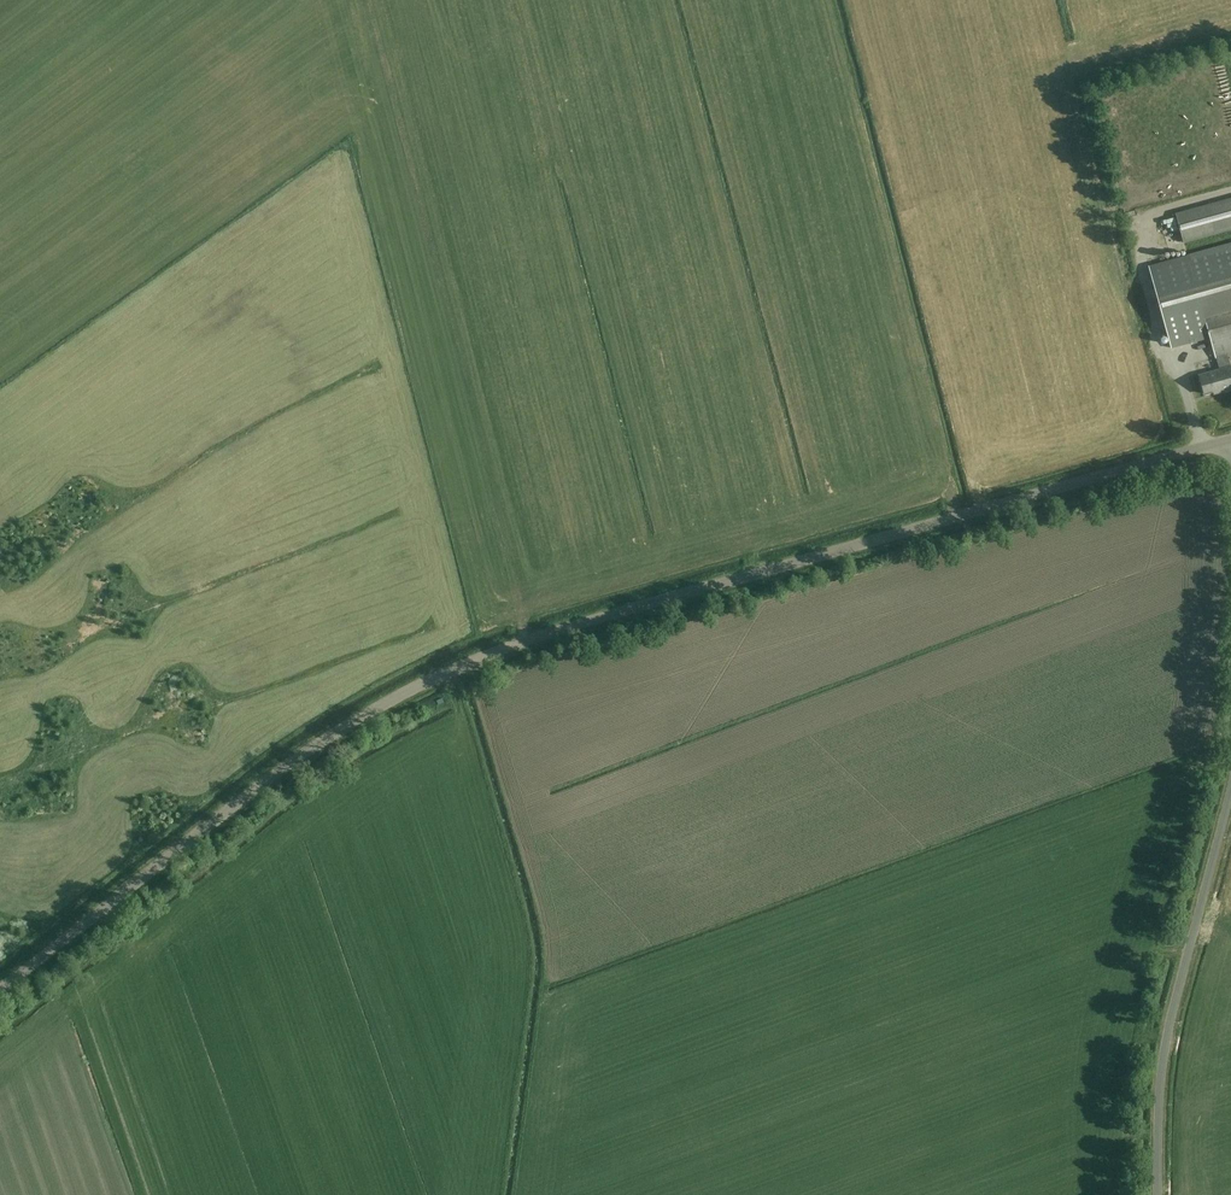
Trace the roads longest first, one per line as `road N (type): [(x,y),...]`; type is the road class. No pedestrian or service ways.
road 1 (unclassified): [(0,992),(269,780),(388,706),(480,661),(572,627),(1230,437)]
road 2 (unclassified): [(1159,1194),(1165,1054),(1230,809)]

